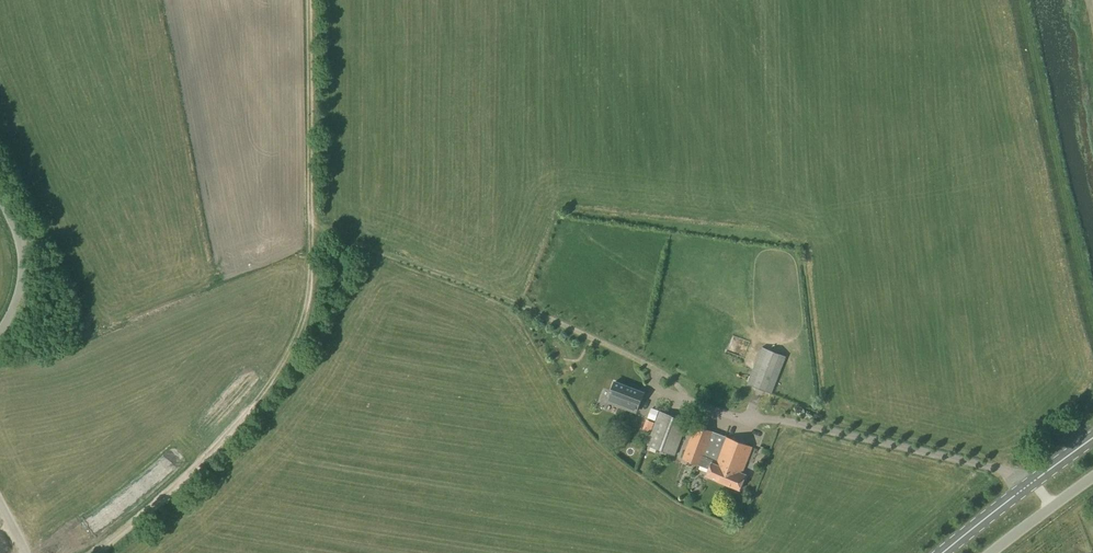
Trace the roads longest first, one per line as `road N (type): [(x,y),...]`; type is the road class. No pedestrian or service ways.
road 1 (track): [(309,0),(314,260),(310,303),(288,372),(214,460),(103,552)]
road 2 (track): [(688,399),(672,379),(599,339),(313,229)]
road 3 (track): [(1024,0),(1092,316)]
road 4 (primary): [(942,552),(1092,438)]
road 5 (unclassified): [(990,552),(1092,478)]
road 6 (unclassified): [(0,328),(11,310),(13,254),(0,210)]

